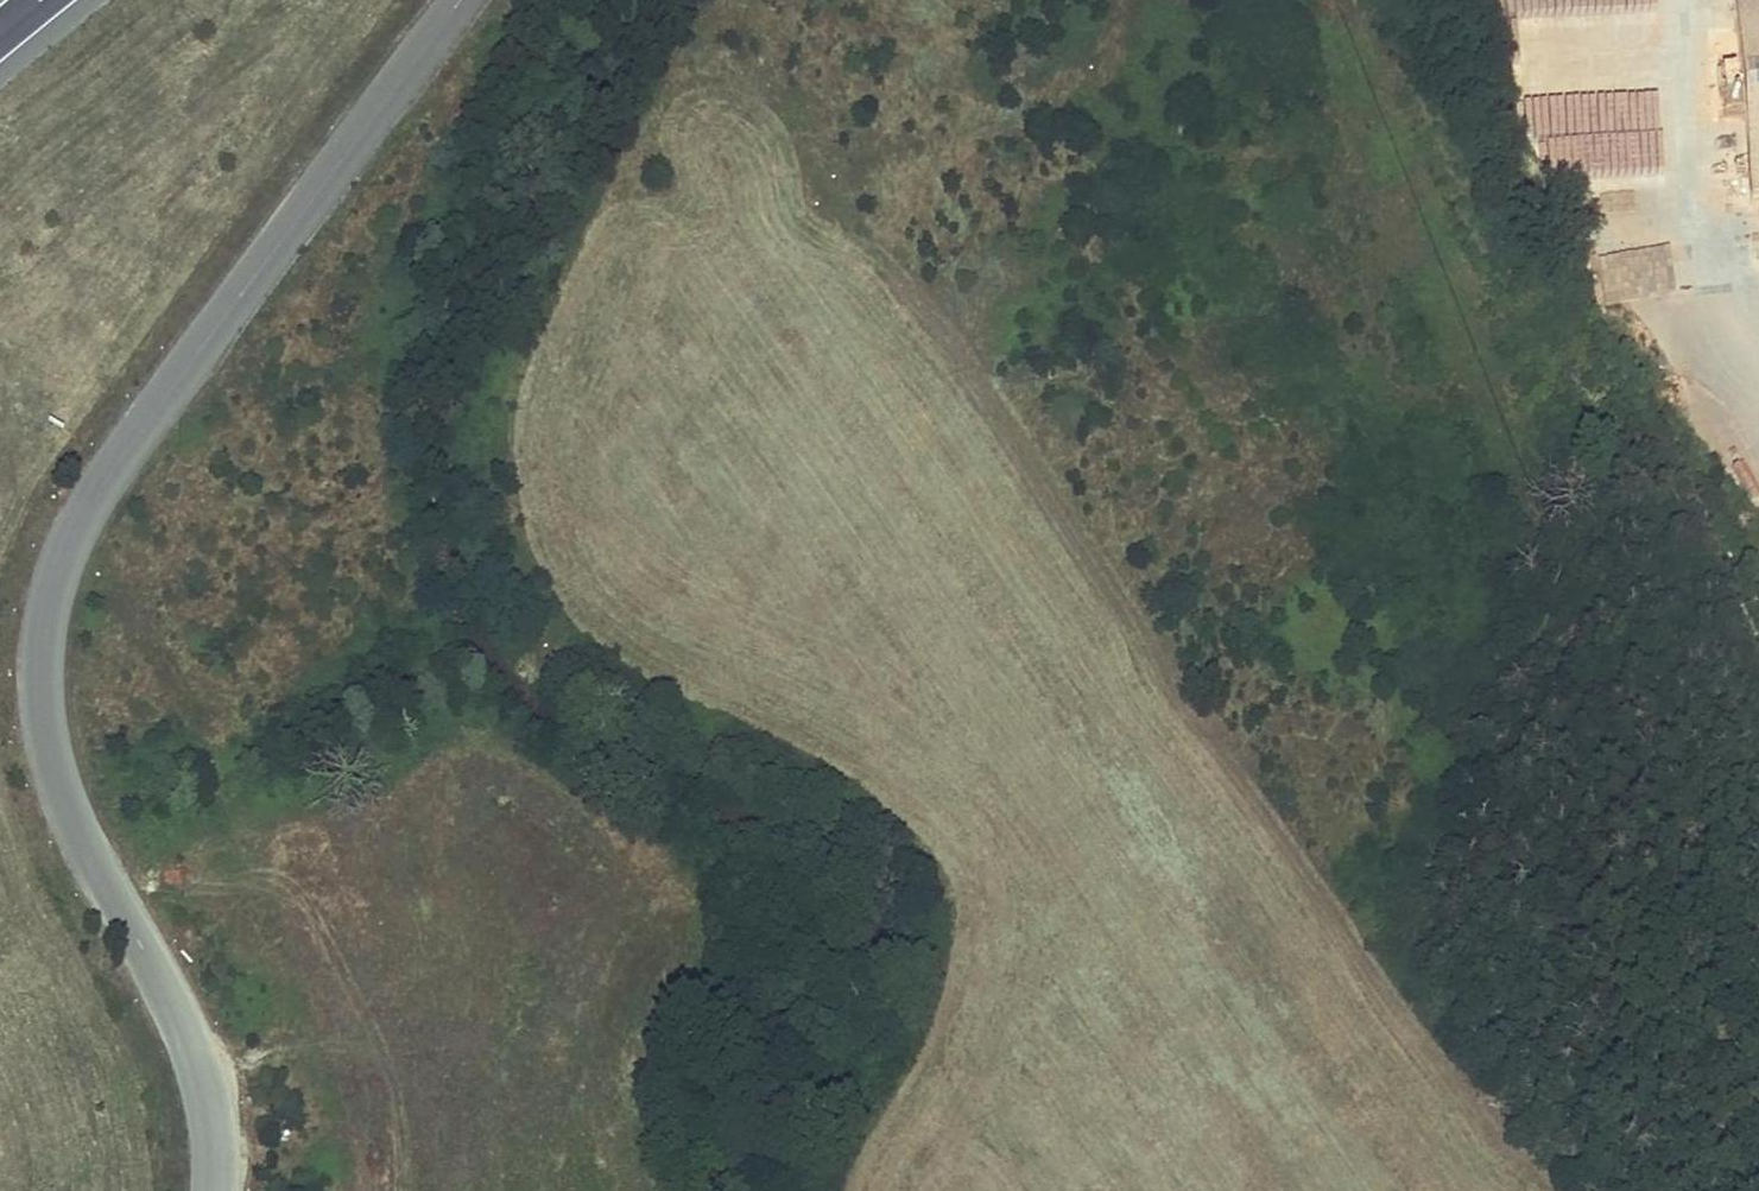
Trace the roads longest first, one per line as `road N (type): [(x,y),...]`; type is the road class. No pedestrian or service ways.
road 1 (unclassified): [(447,0),(139,420),(47,574),(38,700),(59,797),(170,996),(200,1076),(211,1190)]
road 2 (track): [(1683,0),(1699,187),(1726,278),(1758,328)]

